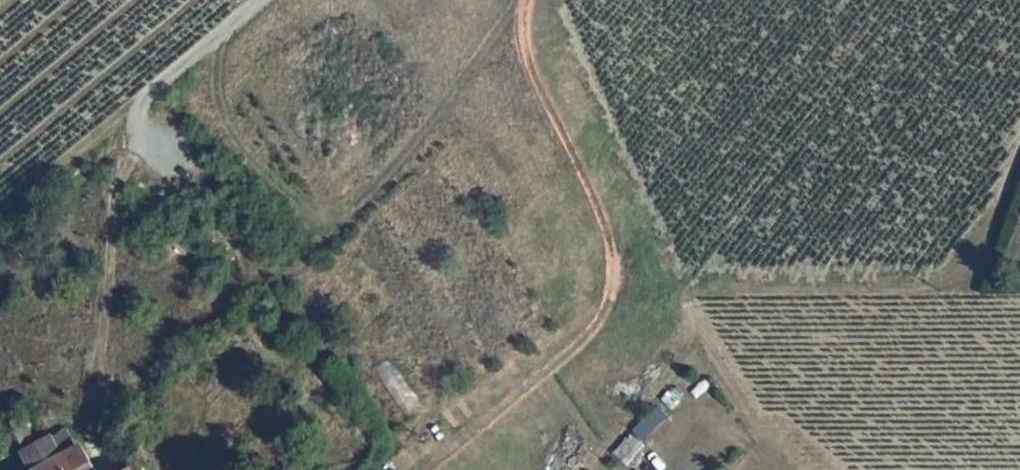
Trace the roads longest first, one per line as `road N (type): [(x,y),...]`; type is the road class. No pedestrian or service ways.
road 1 (track): [(424,469),(594,328),(611,298),(611,237),(527,60),(525,0)]
road 2 (track): [(259,0),(145,96),(134,117),(139,143)]

